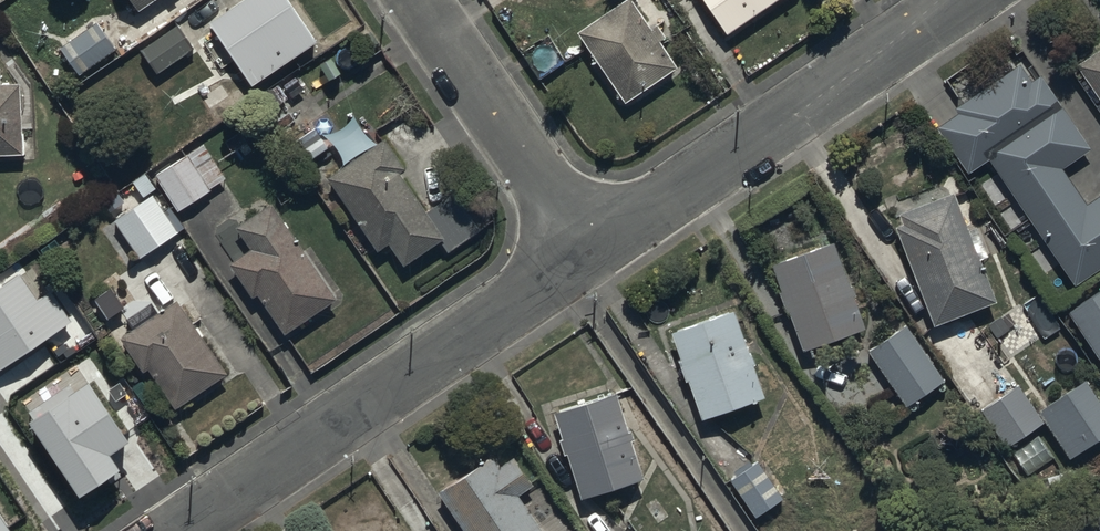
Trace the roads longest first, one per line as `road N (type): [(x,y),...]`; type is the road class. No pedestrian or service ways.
road 1 (residential): [(588,248),(167,530)]
road 2 (residential): [(953,0),(588,248)]
road 3 (residential): [(588,248),(420,0)]

